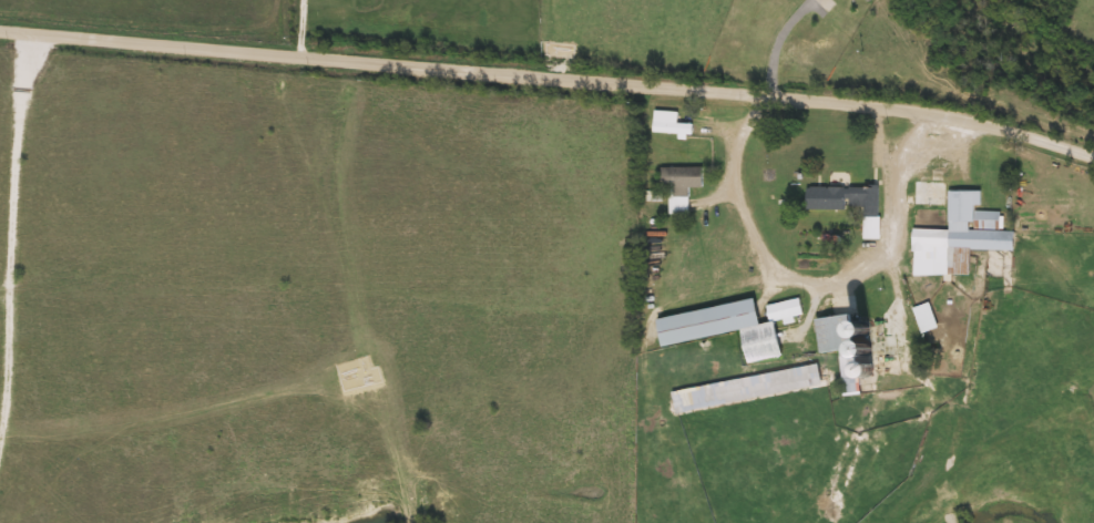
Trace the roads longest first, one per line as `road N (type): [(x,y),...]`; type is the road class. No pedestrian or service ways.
road 1 (residential): [(0,33),(888,111),(1093,159)]
road 2 (track): [(28,35),(0,422)]

